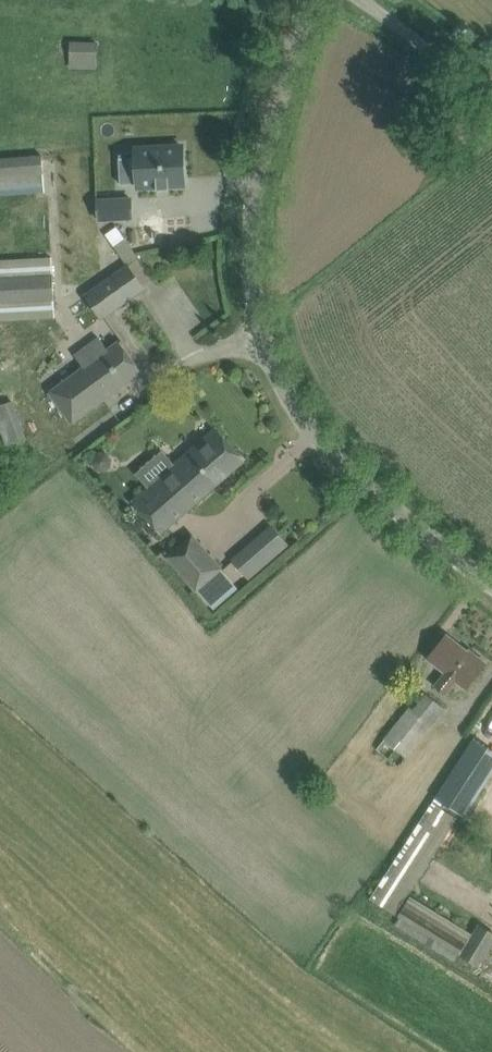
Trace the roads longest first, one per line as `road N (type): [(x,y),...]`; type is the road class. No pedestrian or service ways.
road 1 (unclassified): [(491,587),(317,444),(275,367),(256,279),(262,192),(299,0)]
road 2 (unclassified): [(360,0),(458,75),(491,82)]

